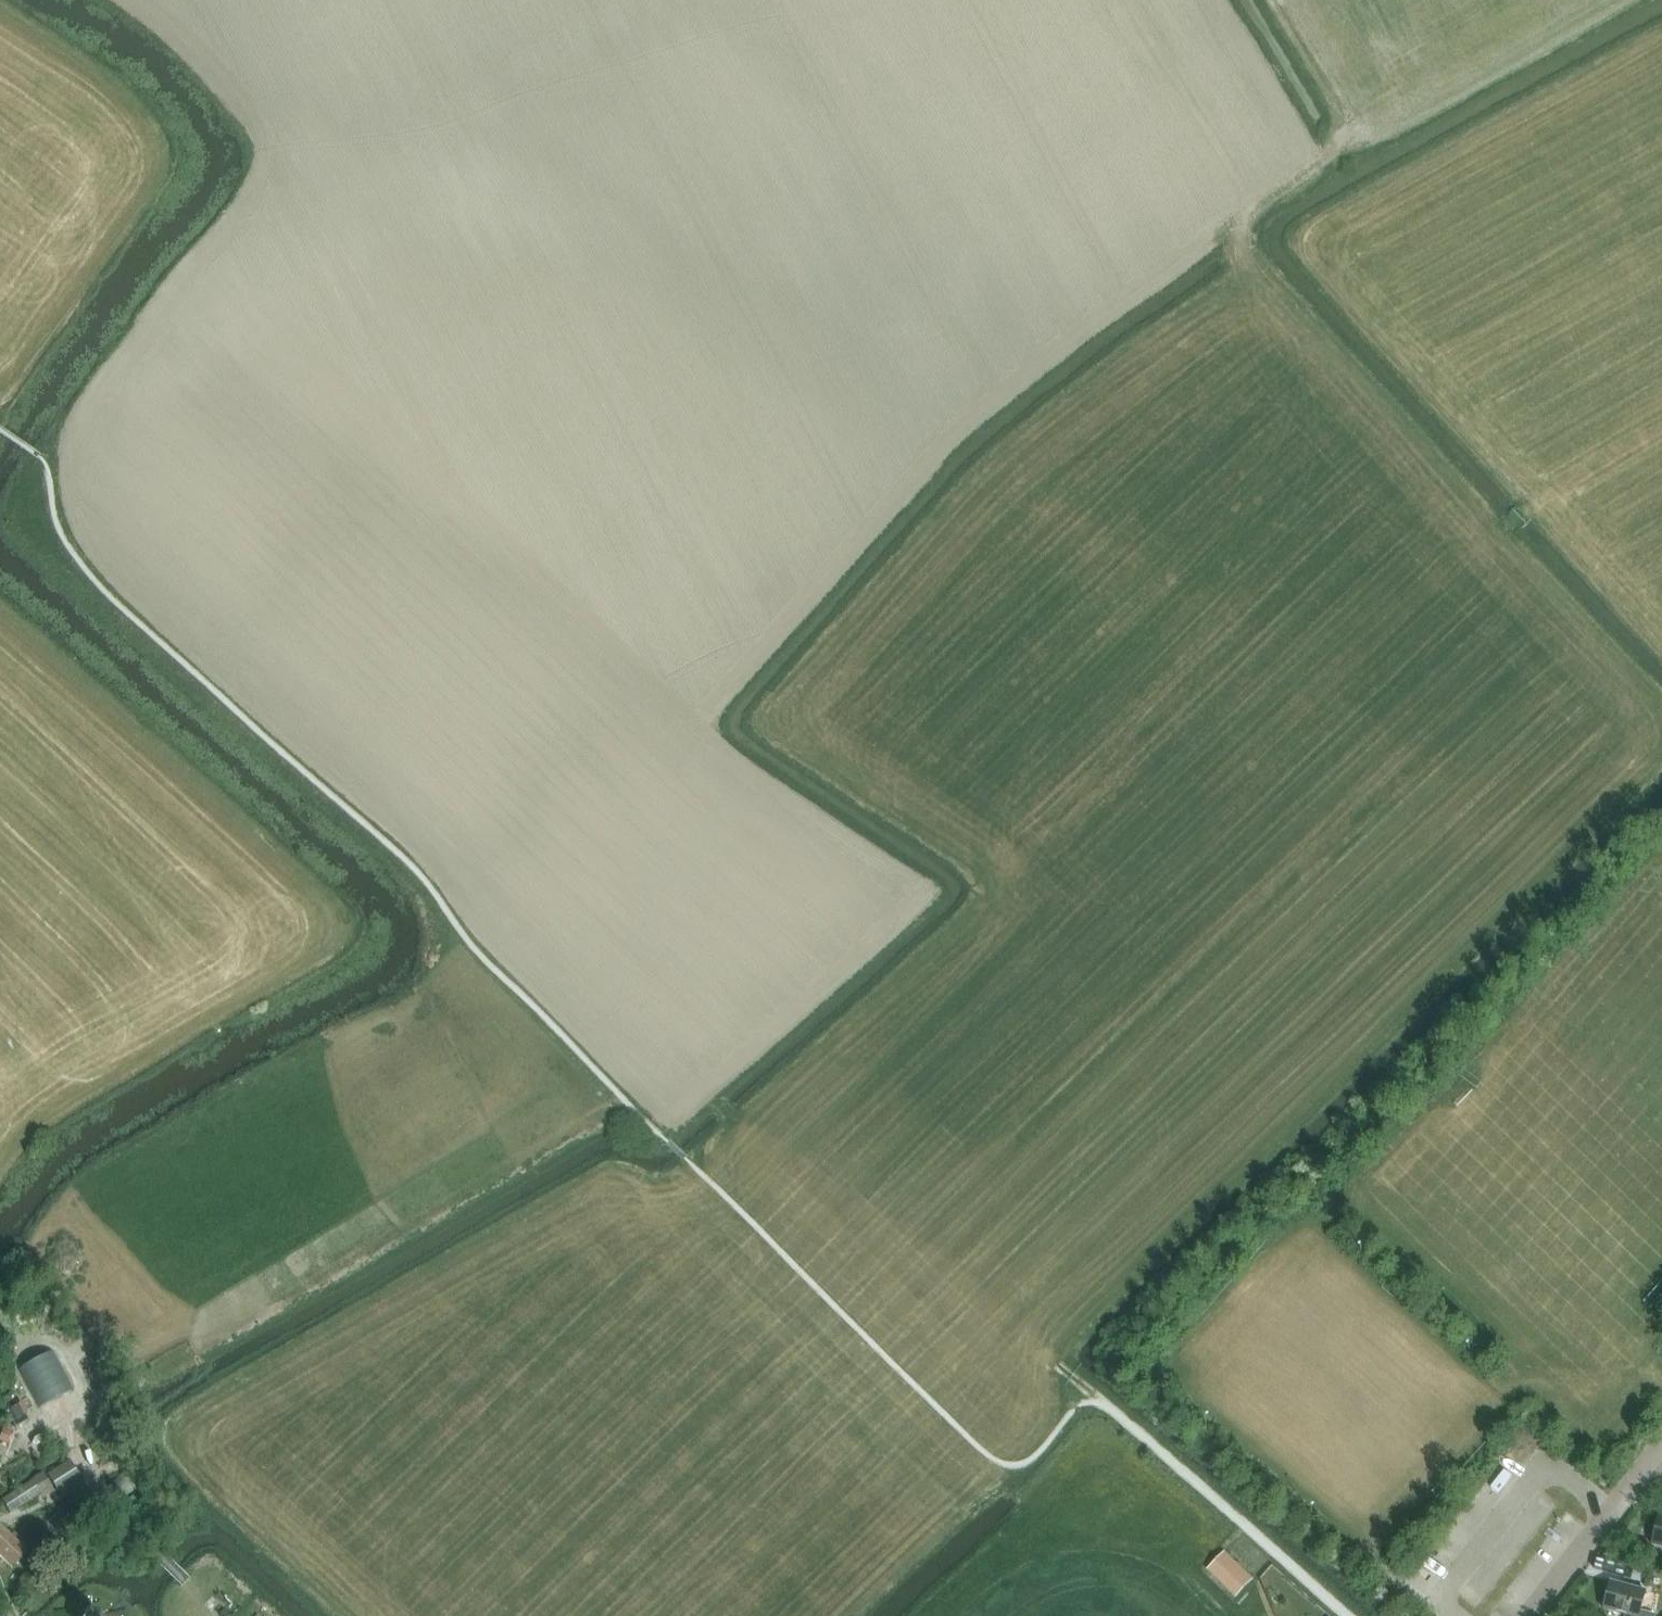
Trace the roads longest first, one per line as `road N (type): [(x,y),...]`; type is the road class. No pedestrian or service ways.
road 1 (residential): [(1528,1615),(1661,1442)]
road 2 (track): [(179,1615),(187,1586),(113,1512)]

